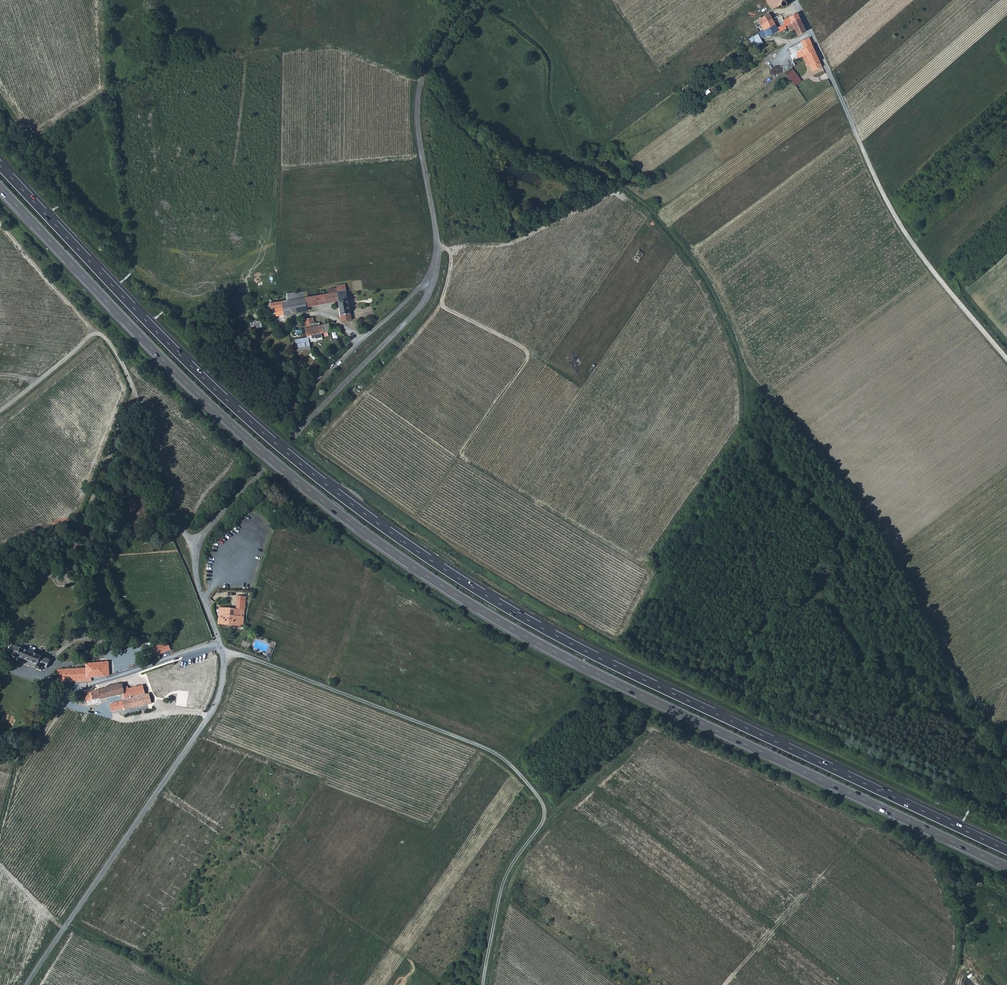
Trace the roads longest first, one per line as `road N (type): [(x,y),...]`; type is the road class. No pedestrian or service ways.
road 1 (trunk): [(1006,851),(602,660),(417,551),(220,394),(0,166)]
road 2 (trunk): [(0,188),(243,435),(414,567),(585,668),(1006,867)]
road 3 (track): [(621,196),(651,219),(700,281),(739,378),(738,423),(641,564),(463,458),(527,353),(447,309),(452,256),(437,245)]
road 4 (unclassified): [(220,644),(197,580),(201,540),(426,302),(438,250),(419,89),(433,52),(472,0)]
road 5 (track): [(725,984),(863,831),(861,824),(655,734),(643,734),(557,810),(543,810)]
road 6 (track): [(483,984),(507,873),(544,818),(522,777),(483,748),(222,654)]
road 7 (unclassified): [(27,984),(209,716),(222,685),(220,644)]
road 8 (track): [(853,128),(910,240),(1006,361)]
road 9 (track): [(91,335),(113,347),(196,554)]
road 10 (track): [(942,984),(952,933),(931,868),(861,824)]
road 11 (residential): [(220,644),(127,675),(58,686)]
road 12 (track): [(0,226),(91,335)]
road 13 (unclassified): [(794,0),(853,128)]

